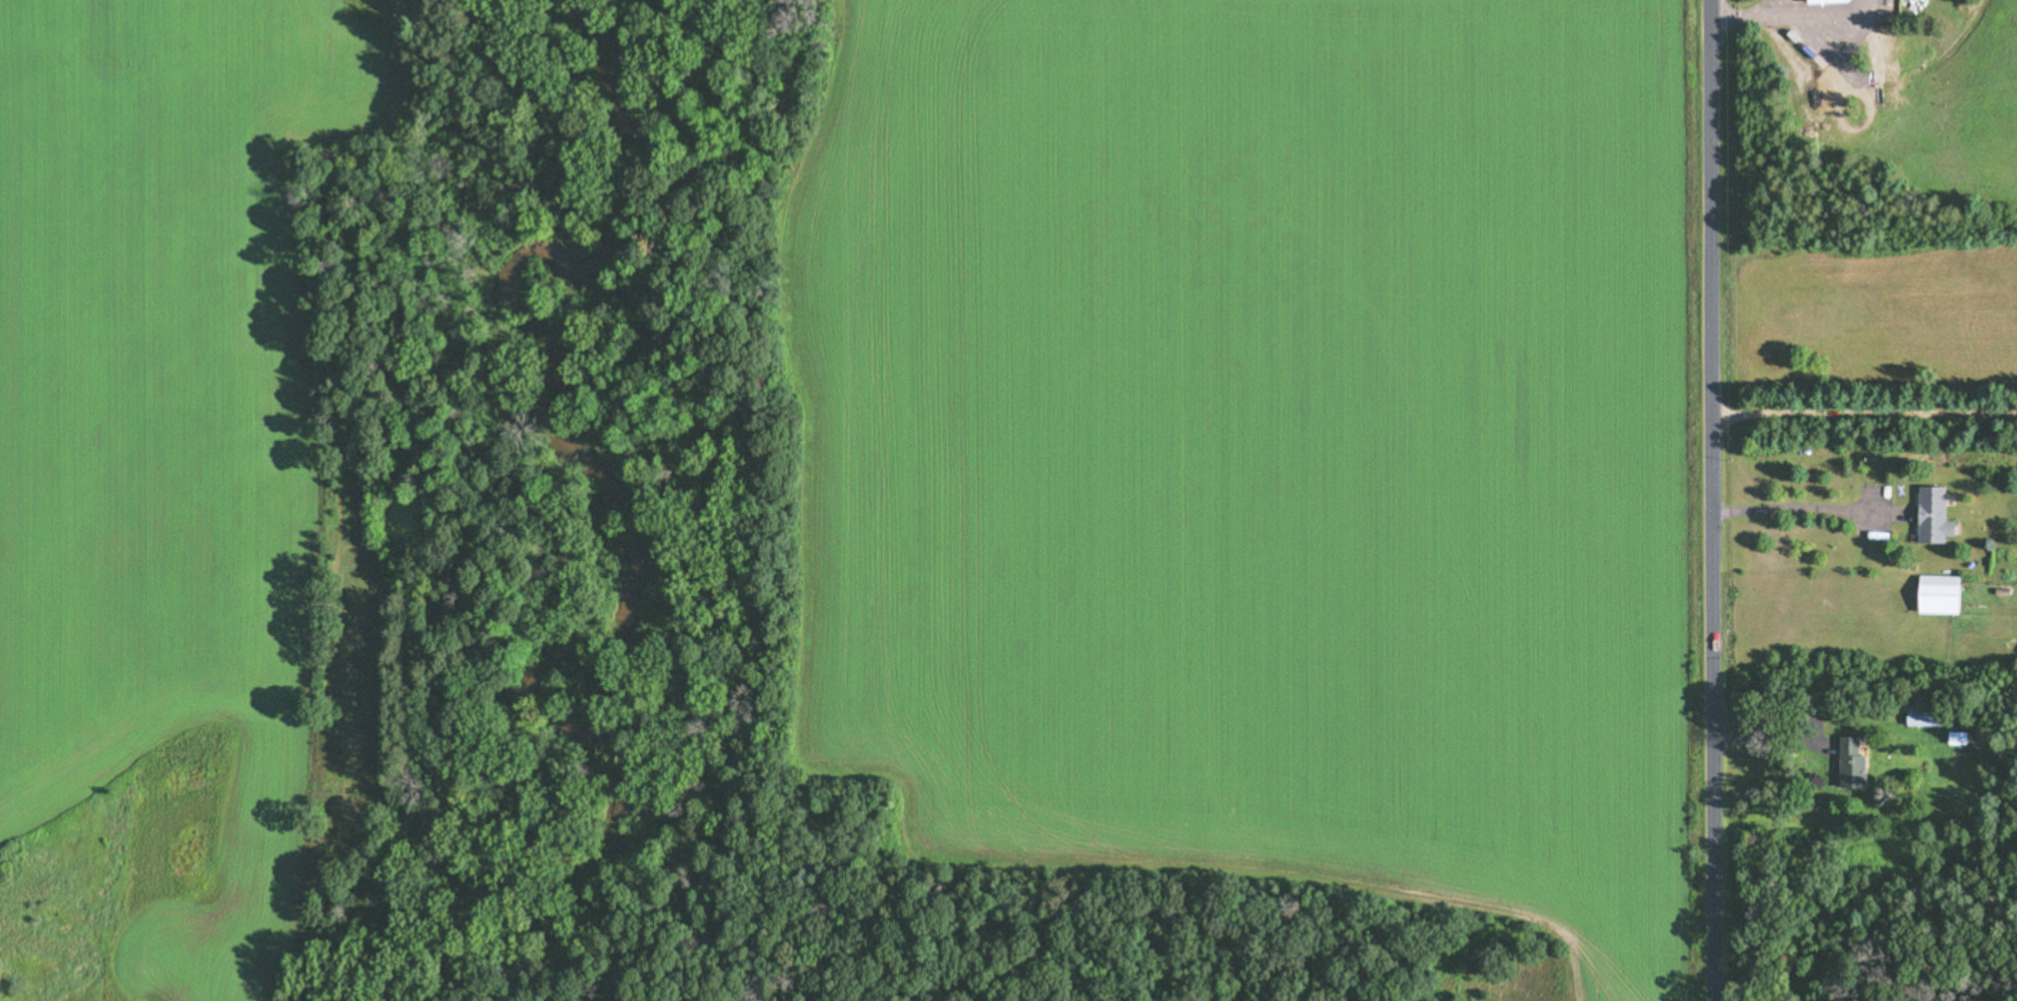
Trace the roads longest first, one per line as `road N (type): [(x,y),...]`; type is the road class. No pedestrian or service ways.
road 1 (residential): [(1711,1000),(1708,0)]

